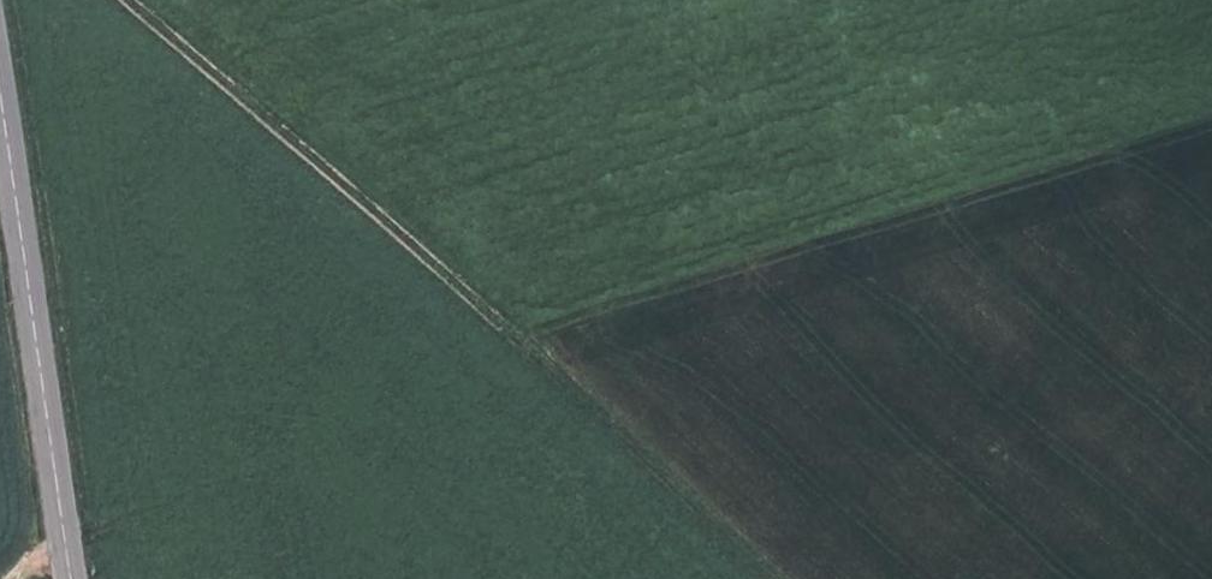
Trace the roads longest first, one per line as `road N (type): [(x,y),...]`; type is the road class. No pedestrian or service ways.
road 1 (secondary): [(71,578),(0,101)]

